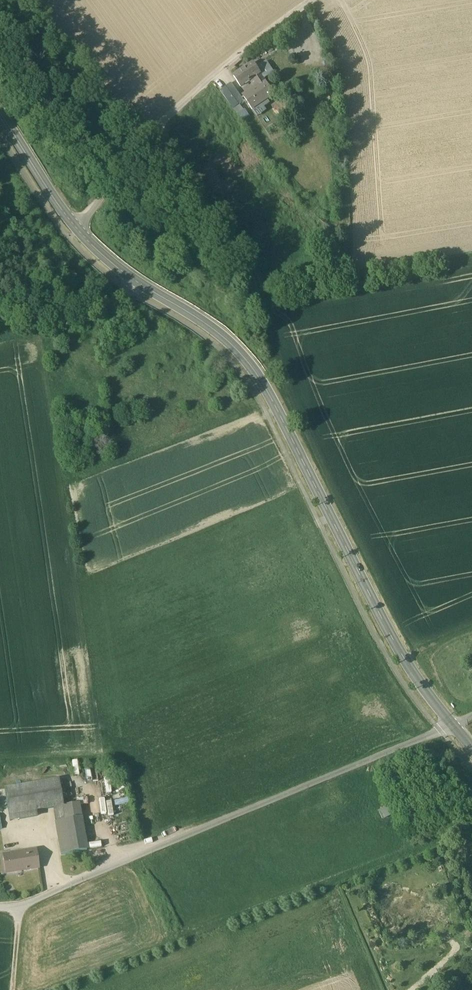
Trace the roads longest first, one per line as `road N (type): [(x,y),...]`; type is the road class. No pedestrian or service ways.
road 1 (secondary): [(450,725),(340,547),(248,363),(77,231)]
road 2 (track): [(450,725),(14,913)]
road 3 (residential): [(313,0),(231,60),(145,142),(77,231)]
road 4 (secondary): [(77,231),(0,115)]

